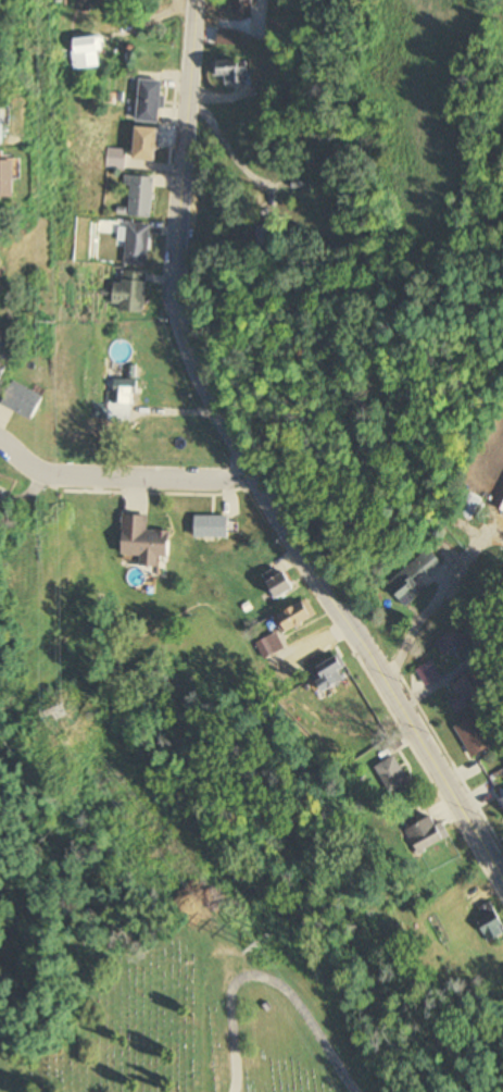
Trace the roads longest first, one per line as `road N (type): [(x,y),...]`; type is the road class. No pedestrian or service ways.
road 1 (tertiary): [(186,0),(176,286),(187,333),(235,447),(502,872)]
road 2 (residential): [(0,441),(55,476),(225,483),(251,472)]

